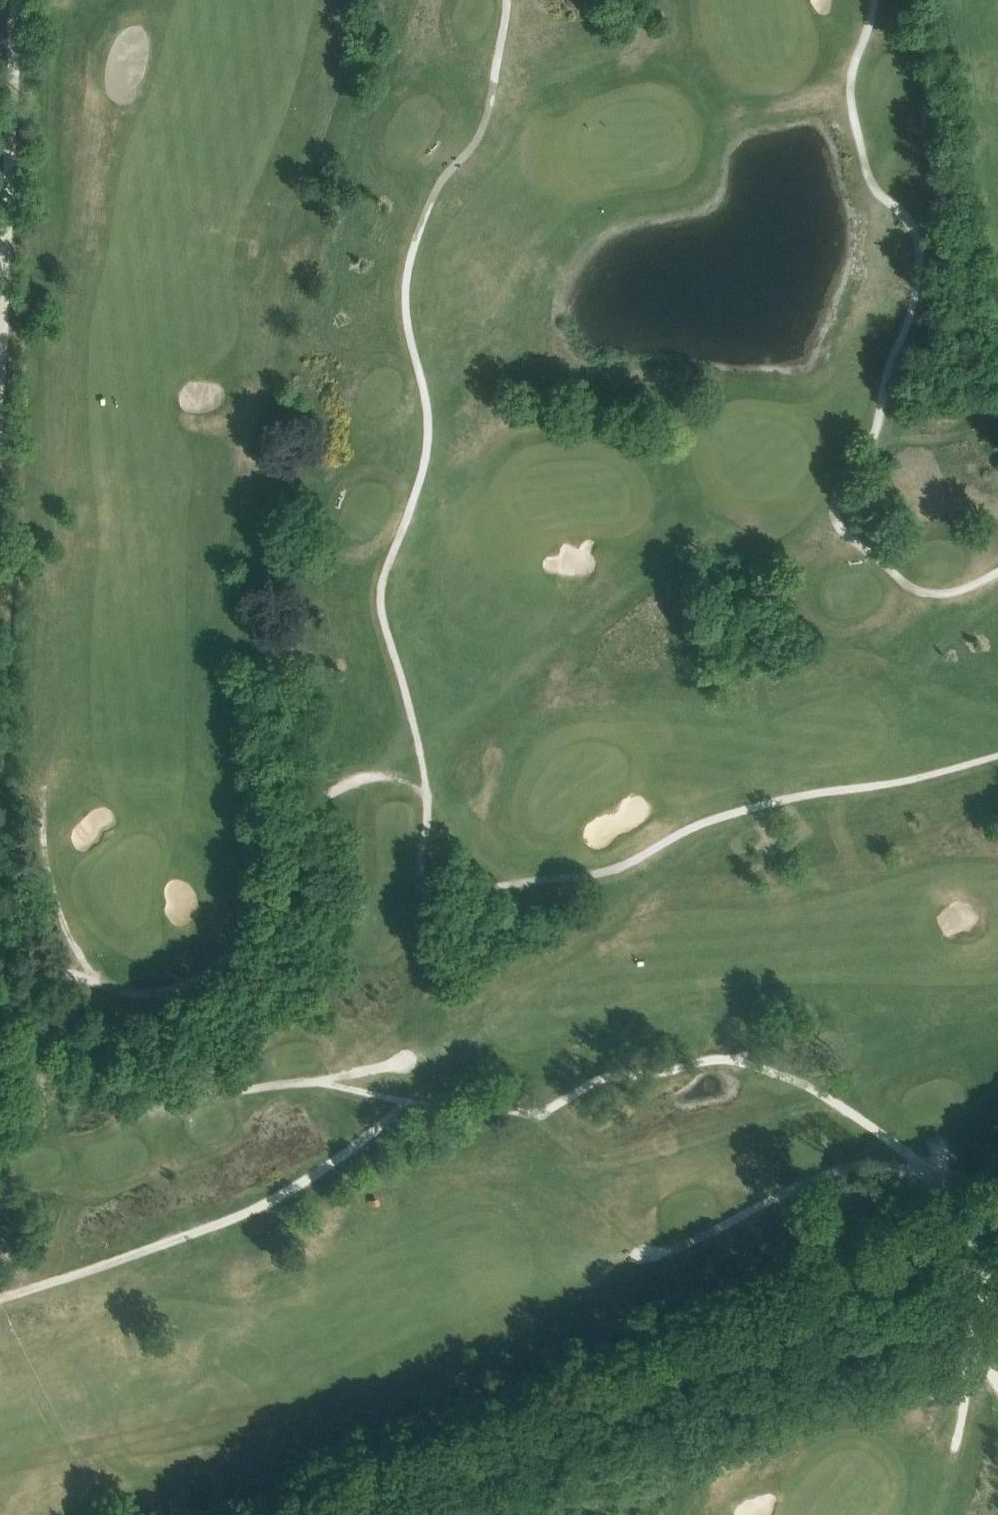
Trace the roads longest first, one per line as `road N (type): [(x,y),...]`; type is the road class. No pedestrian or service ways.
road 1 (track): [(0,1000),(68,974),(157,995),(192,980),(241,939),(283,916),(287,836),(314,803),(363,777),(392,774),(429,795),(381,601),(429,437),(407,316),(409,269),(438,184),(483,129),(508,0)]
road 2 (track): [(0,1298),(263,1204),(417,1104),(542,1112),(594,1081),(730,1059),(806,1084),(943,1175),(984,1272),(967,1333),(997,1385)]
road 3 (track): [(874,0),(852,100),(870,179),(920,237),(920,283),(874,438),(838,487),(836,517),(914,589),(948,593),(997,572)]
road 4 (track): [(997,756),(769,802),(683,831),(609,871),(455,892),(435,891),(420,877),(429,795)]
road 5 (track): [(19,0),(0,380)]

